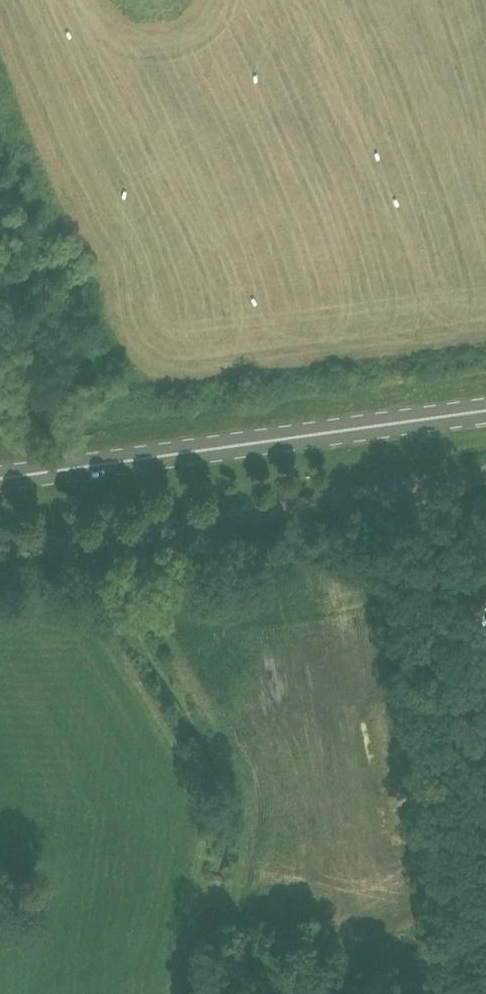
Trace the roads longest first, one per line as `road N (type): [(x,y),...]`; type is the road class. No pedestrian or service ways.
road 1 (secondary): [(0,478),(485,410)]
road 2 (unclassified): [(0,547),(421,486)]
road 3 (unclassified): [(485,808),(421,486)]

